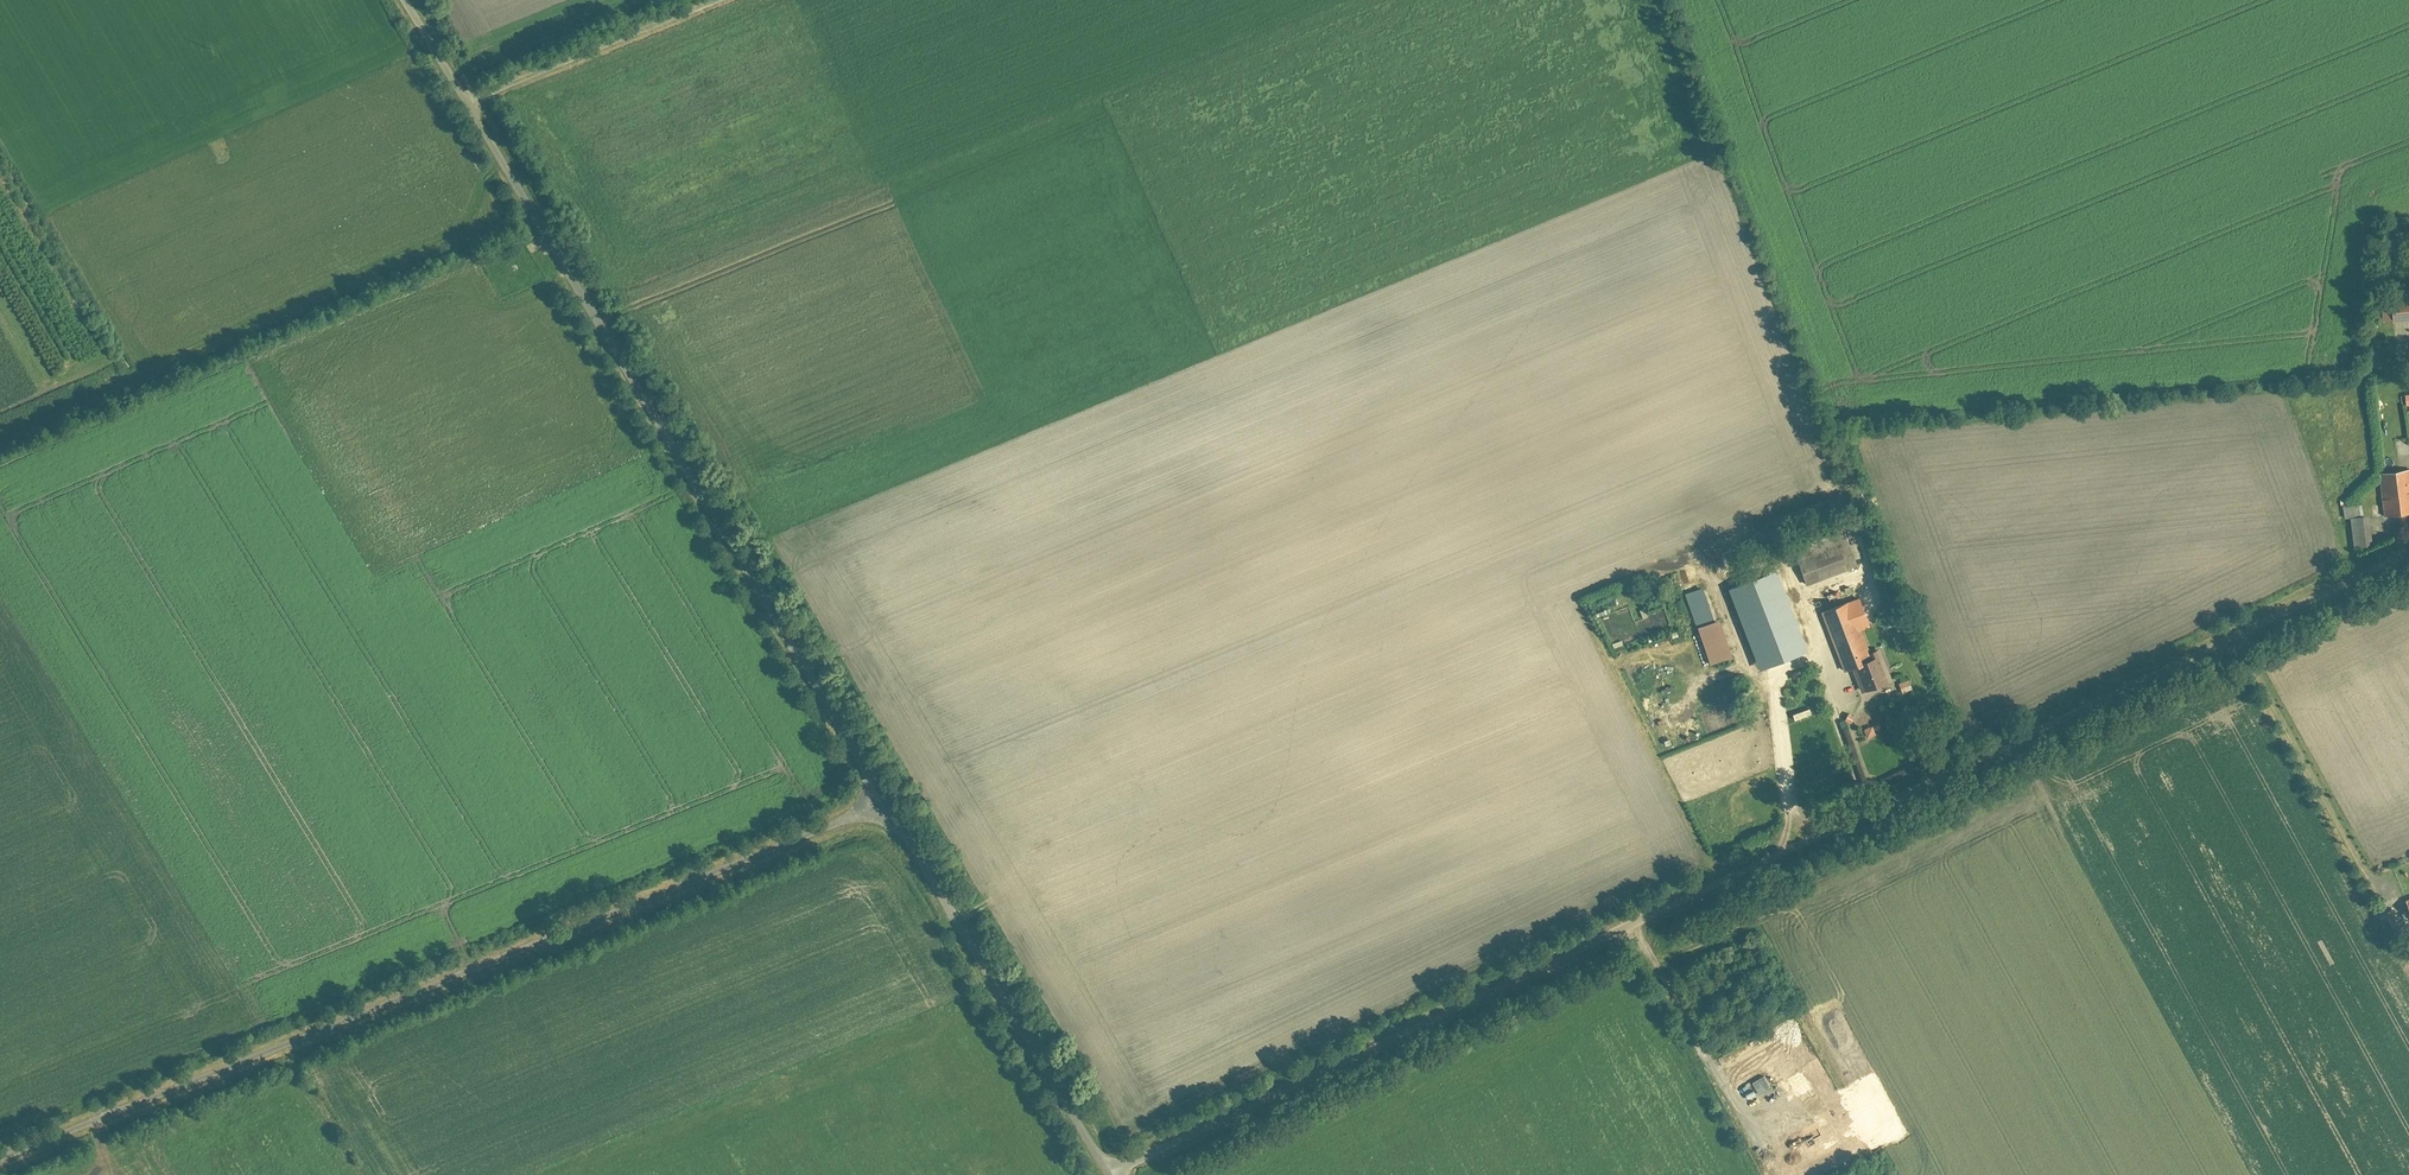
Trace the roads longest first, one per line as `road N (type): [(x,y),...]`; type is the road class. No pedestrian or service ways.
road 1 (residential): [(2408,552),(1108,1172)]
road 2 (residential): [(878,801),(0,1153)]
road 3 (residential): [(406,0),(775,612),(878,801)]
road 4 (residential): [(878,801),(1108,1172)]

